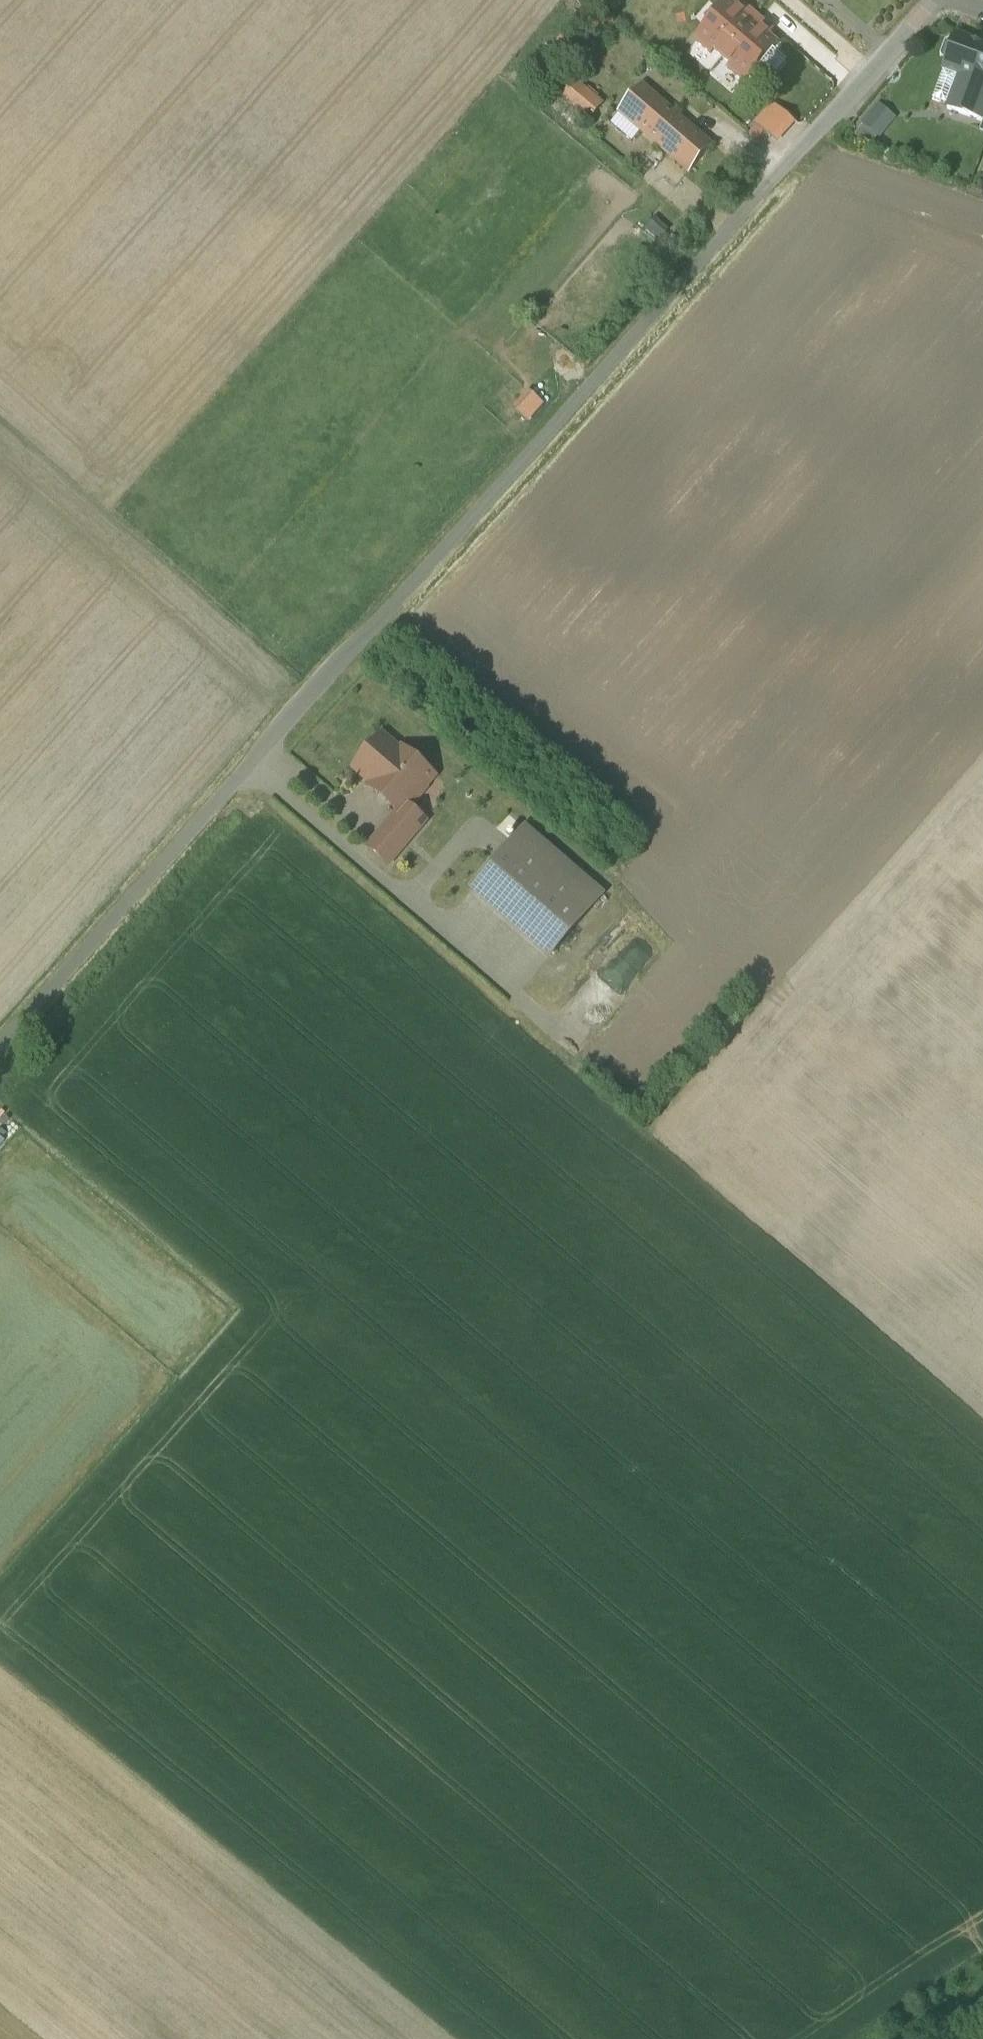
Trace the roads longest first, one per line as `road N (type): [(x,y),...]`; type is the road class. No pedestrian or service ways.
road 1 (unclassified): [(0,1060),(943,0)]

